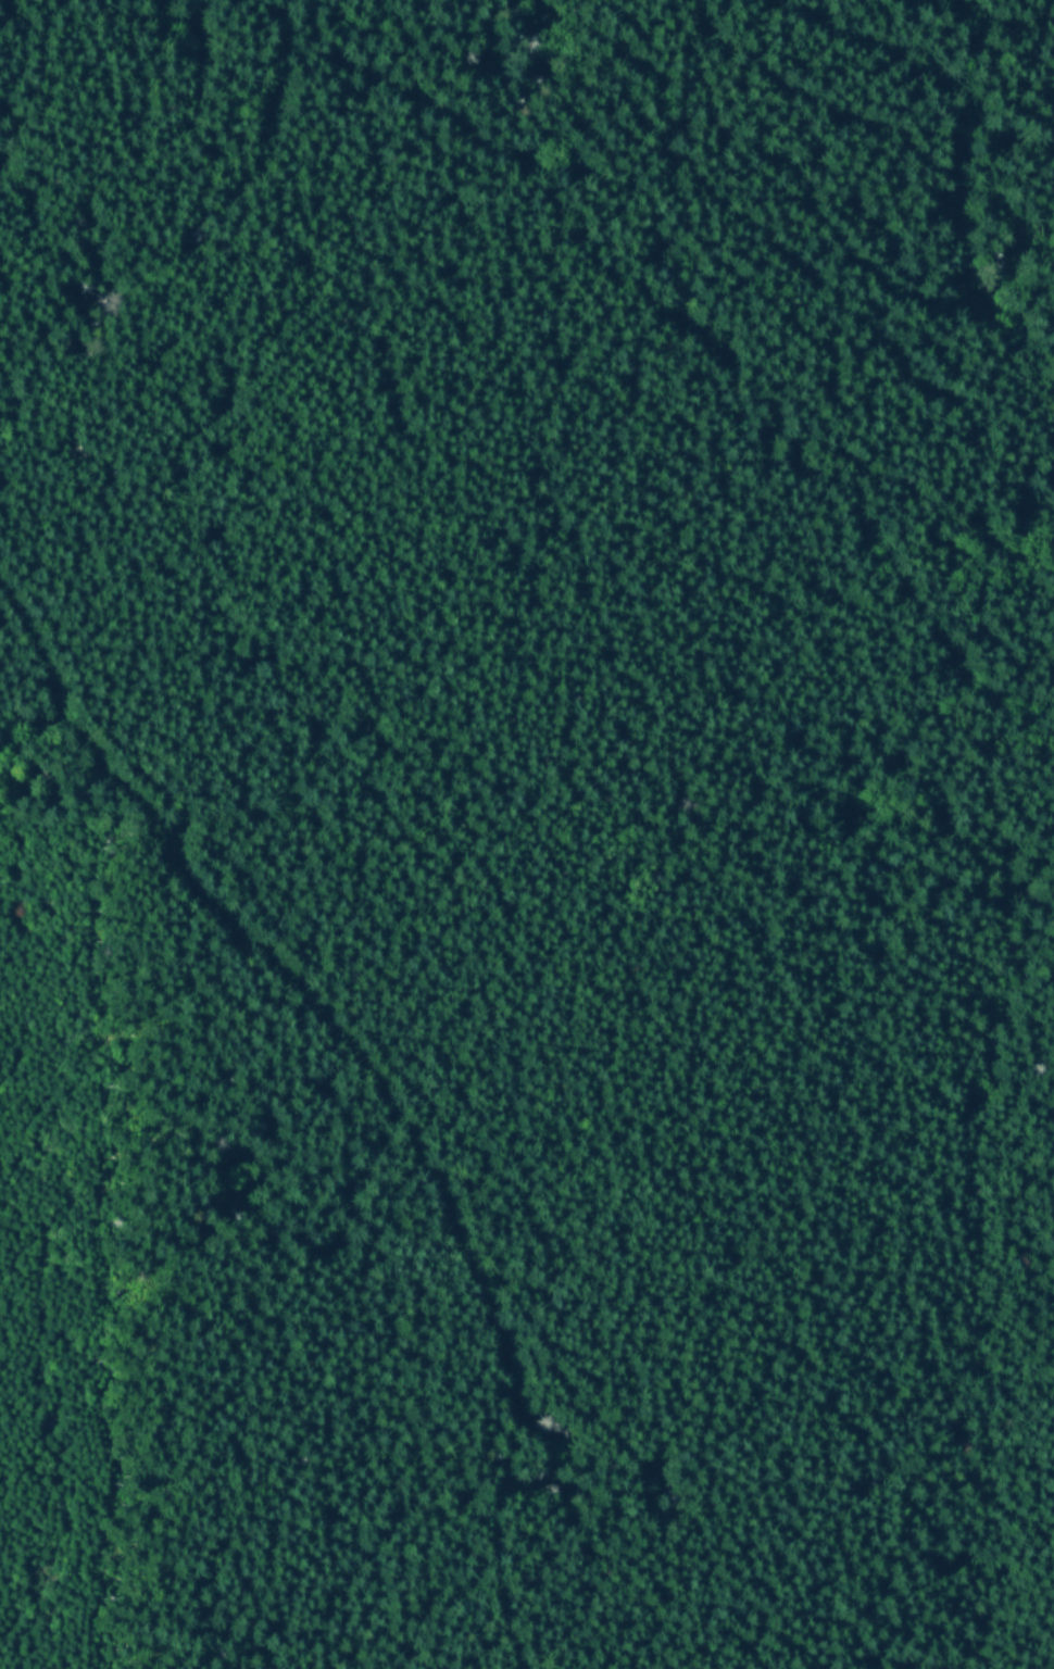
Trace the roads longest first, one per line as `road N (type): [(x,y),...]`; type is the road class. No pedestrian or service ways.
road 1 (track): [(1053,483),(1039,454),(587,66),(553,0)]

